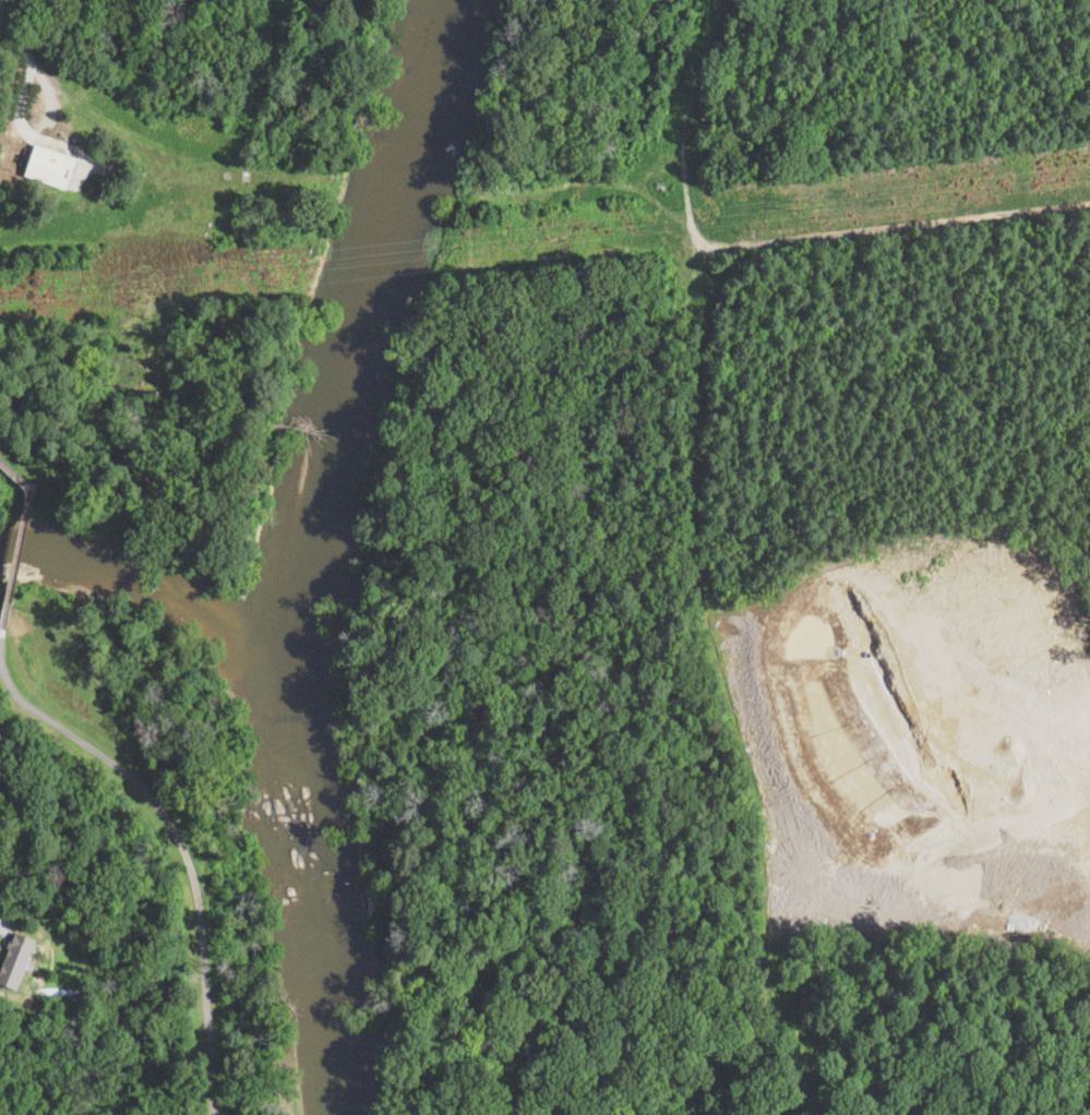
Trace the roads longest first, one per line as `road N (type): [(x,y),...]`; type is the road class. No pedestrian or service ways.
road 1 (residential): [(768,255),(1089,216)]
road 2 (residential): [(1089,812),(989,790),(960,770),(930,715),(929,668)]

